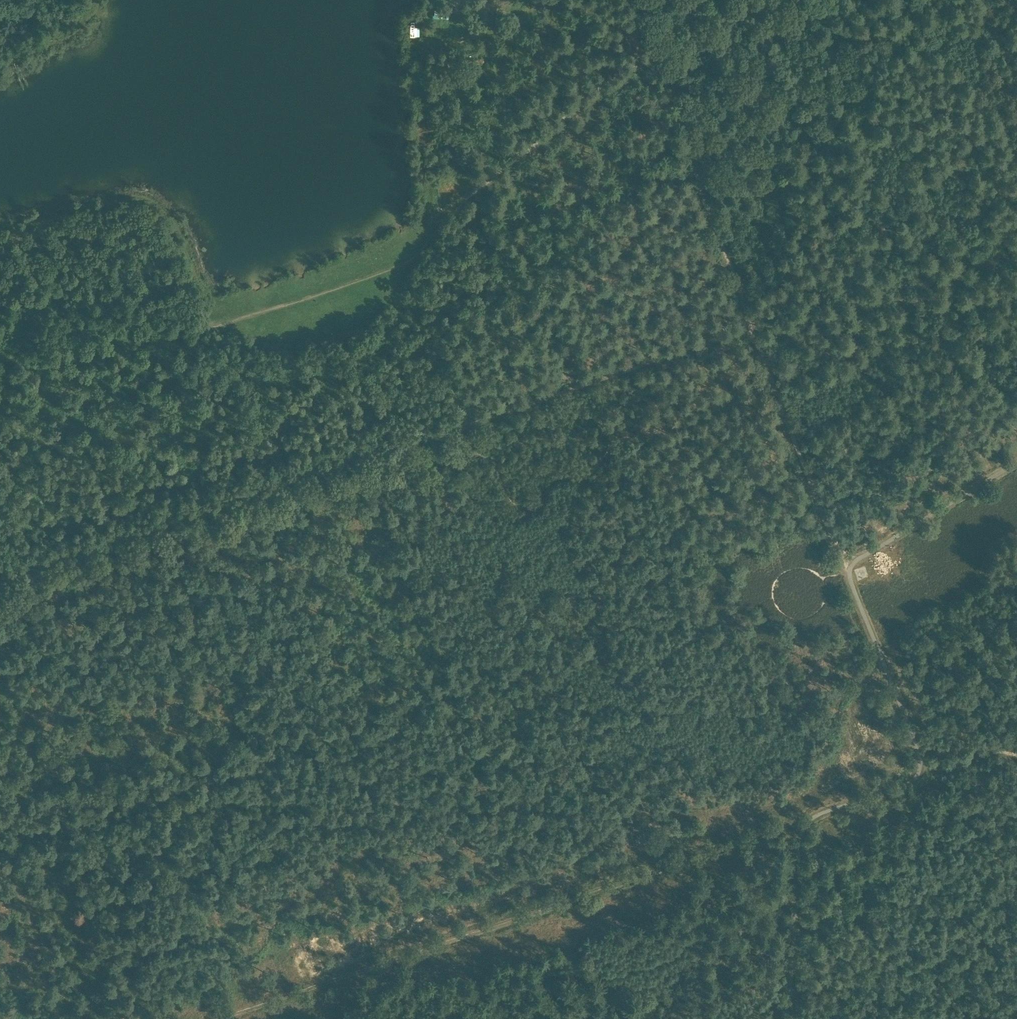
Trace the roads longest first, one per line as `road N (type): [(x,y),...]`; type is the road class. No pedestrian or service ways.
road 1 (track): [(0,306),(113,301),(204,328),(410,260),(542,136),(671,38),(665,0)]
road 2 (track): [(826,810),(215,1018)]
road 3 (track): [(749,322),(355,459)]
road 4 (track): [(355,459),(0,581)]
road 5 (track): [(671,38),(686,150),(749,322)]
road 6 (track): [(848,570),(749,322)]

